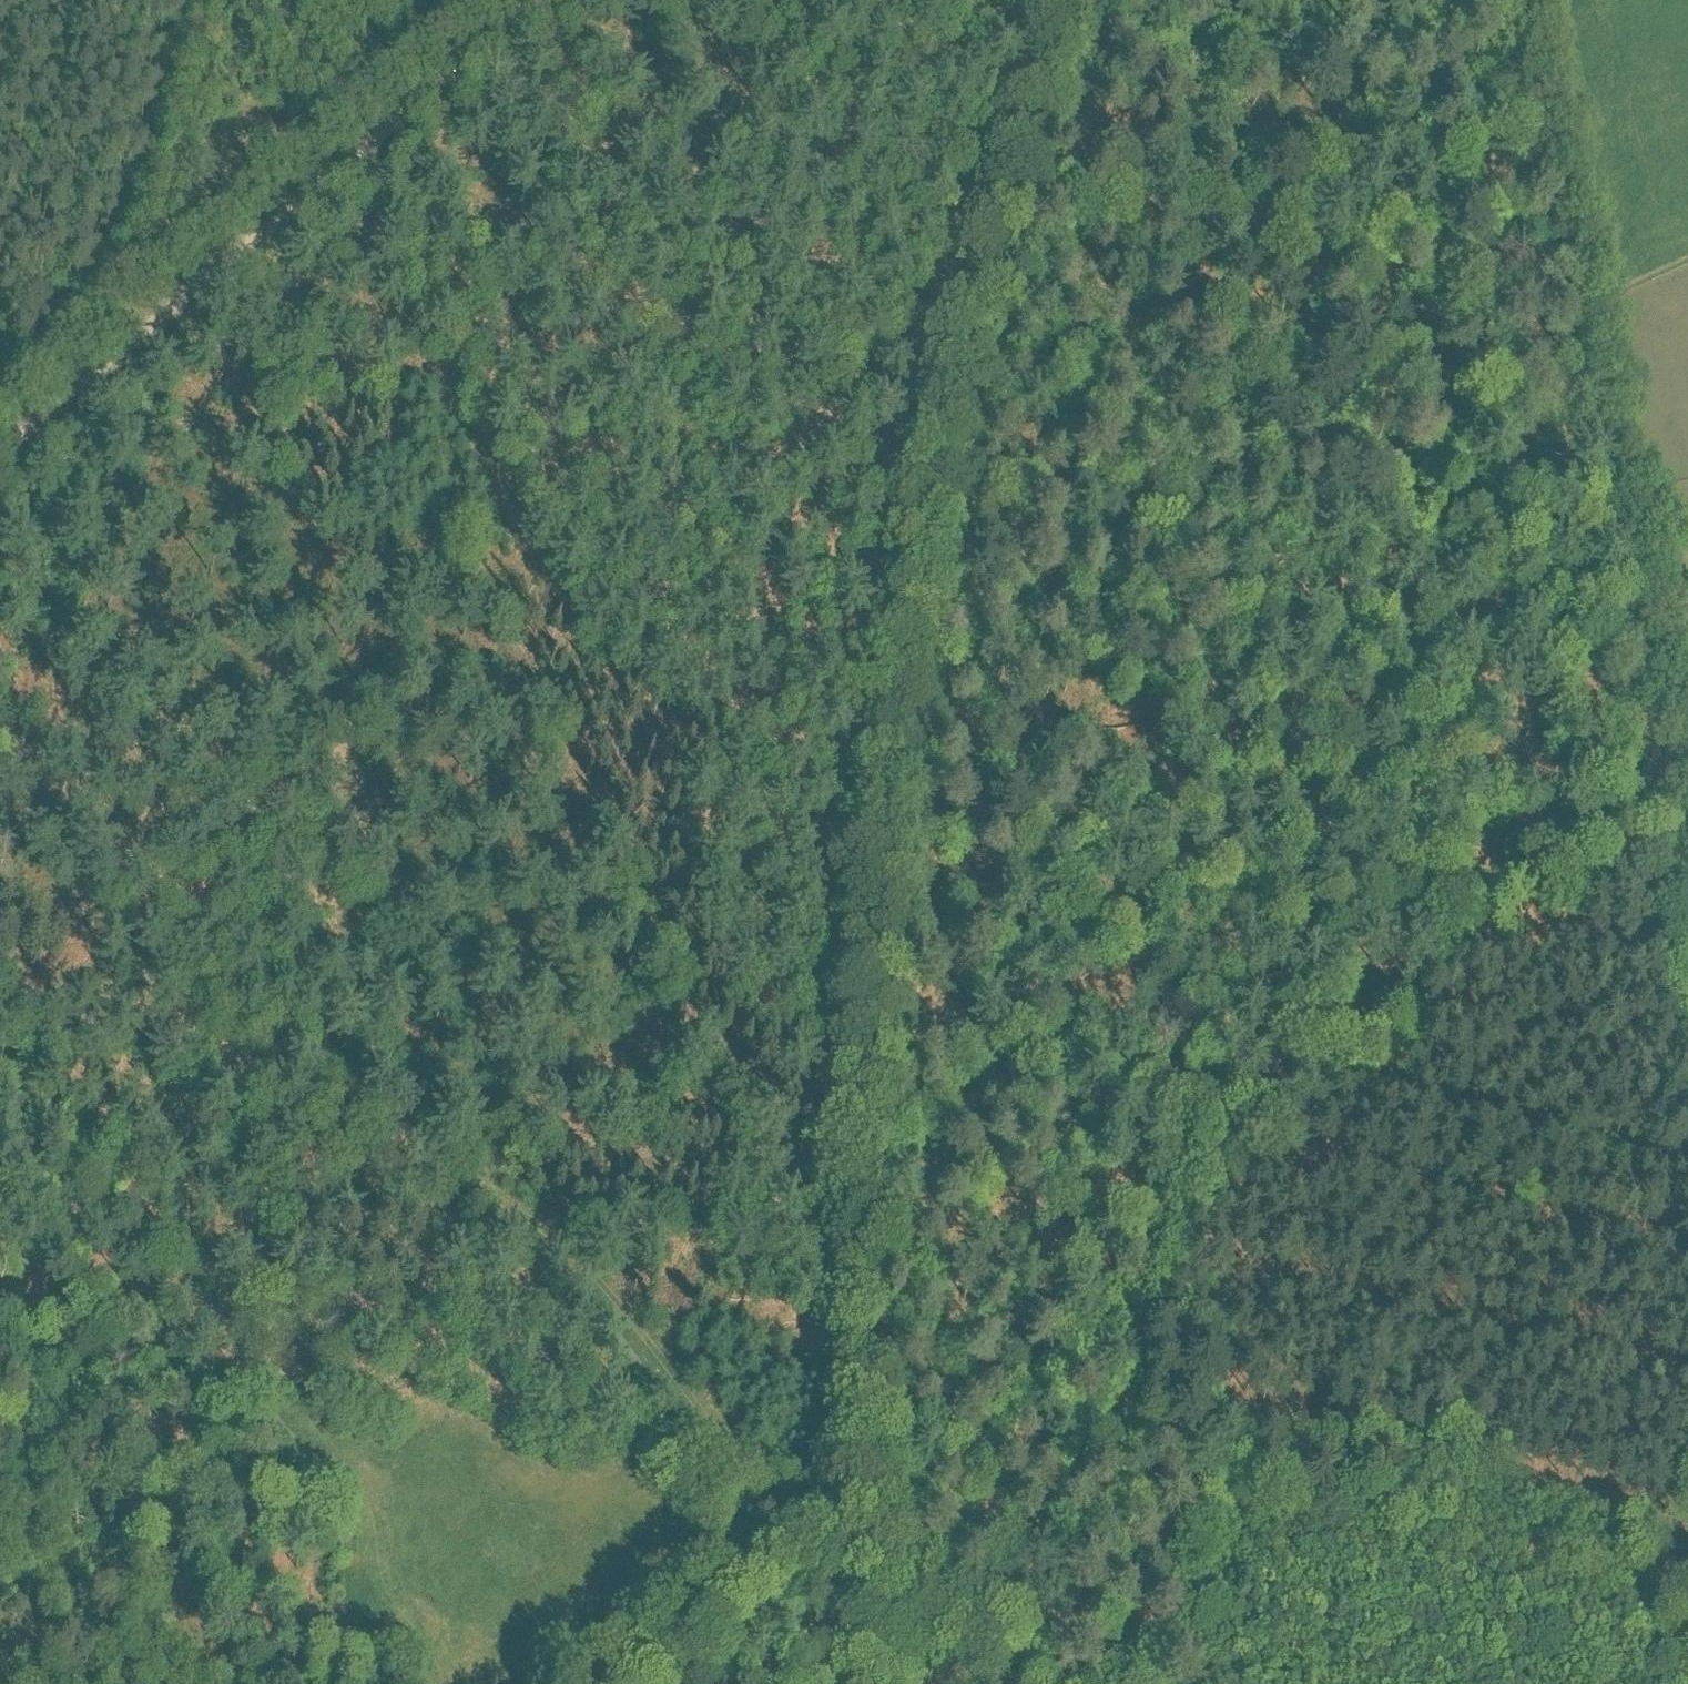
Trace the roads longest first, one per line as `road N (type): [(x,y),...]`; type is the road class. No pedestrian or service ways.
road 1 (track): [(874,1683),(866,1060),(890,767),(946,423),(1071,0)]
road 2 (track): [(1661,757),(870,1449),(785,1510)]
road 3 (track): [(1567,307),(866,1060)]
road 4 (track): [(1502,0),(1661,757)]
road 5 (track): [(0,448),(536,0)]
road 6 (track): [(1044,1683),(893,1583),(805,1530),(770,1521)]
road 7 (track): [(770,1521),(594,1683)]

